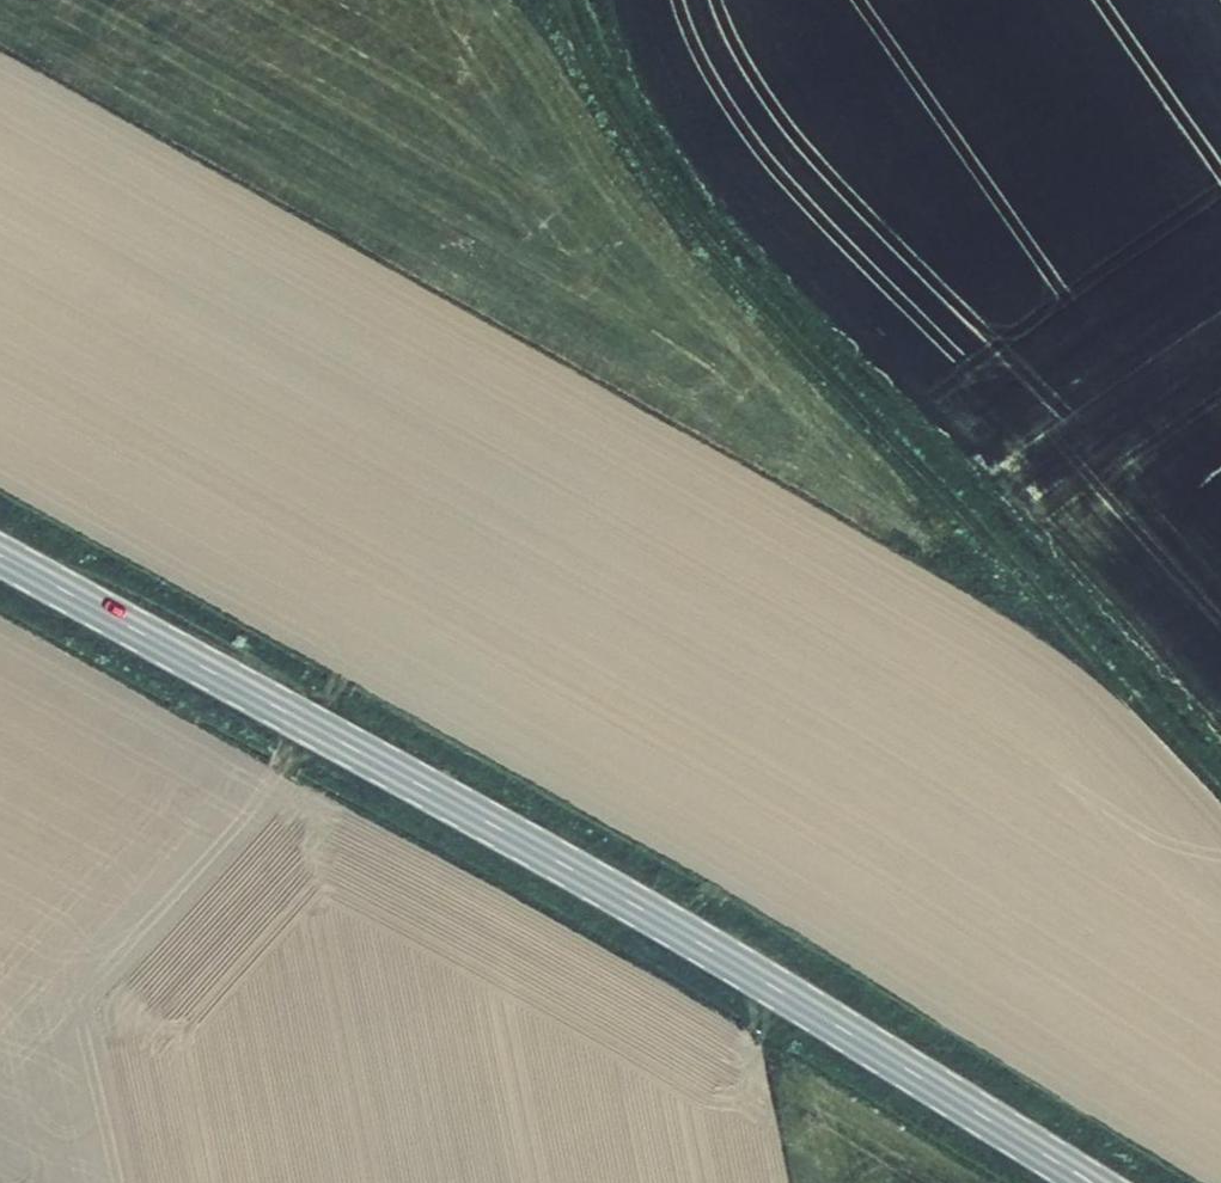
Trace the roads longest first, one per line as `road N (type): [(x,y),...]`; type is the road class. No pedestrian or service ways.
road 1 (secondary): [(0,554),(630,903),(1088,1182)]

